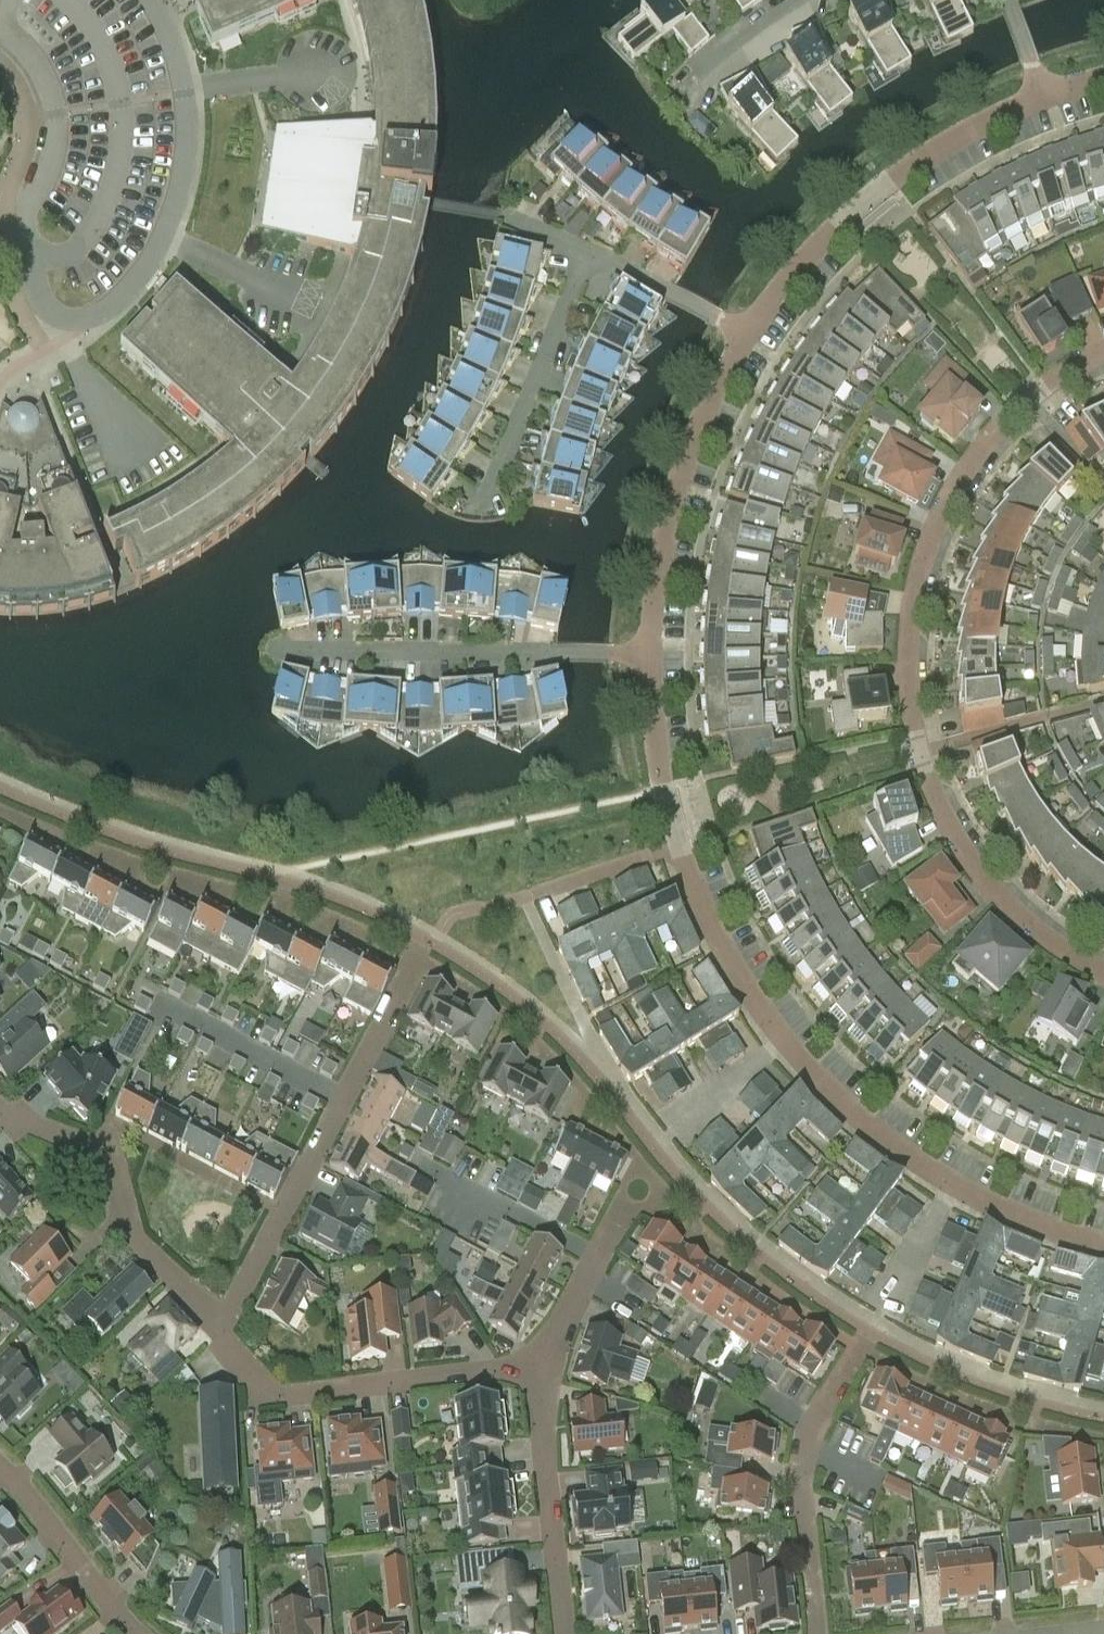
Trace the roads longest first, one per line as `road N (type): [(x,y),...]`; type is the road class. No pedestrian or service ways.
road 1 (residential): [(1103,974),(1008,906),(950,833),(915,736),(908,651),(927,544),(959,481),(1015,411),(1103,349)]
road 2 (residential): [(783,1041),(731,966),(690,887),(661,790),(648,653)]
road 3 (residential): [(224,1332),(406,984)]
road 4 (residential): [(747,333),(819,243),(889,183),(968,132),(1043,97)]
road 5 (residential): [(648,653),(279,650)]
road 6 (residential): [(530,1375),(509,1370),(272,1399),(224,1332)]
road 7 (residential): [(648,653),(671,502),(690,444),(747,333)]
road 8 (residential): [(224,1332),(133,1241),(114,1173),(94,1147),(14,1123),(0,1108)]
road 9 (residential): [(817,1633),(800,1487),(806,1445),(843,1378)]
road 10 (residential): [(565,1633),(539,1389),(530,1375)]
road 11 (residential): [(585,256),(488,489)]
road 12 (residential): [(950,1185),(881,1140),(783,1041)]
road 13 (residential): [(135,1633),(0,1469)]
road 14 (residential): [(747,333),(585,256)]
road 15 (residential): [(530,1375),(618,1224)]
road 16 (residential): [(1103,1246),(1039,1227),(950,1185)]
road 17 (residential): [(671,1138),(783,1041)]
road 18 (residential): [(879,1315),(950,1185)]
road 19 (residential): [(686,84),(785,0)]

